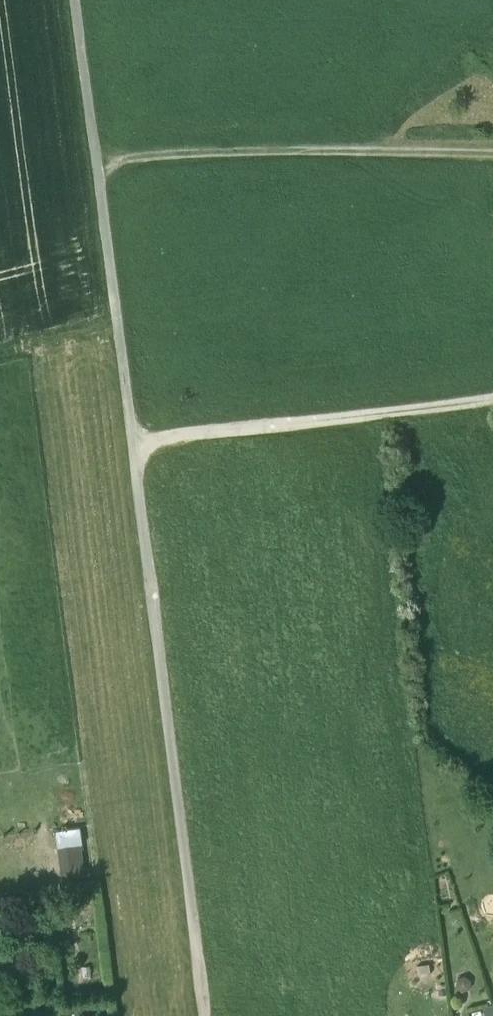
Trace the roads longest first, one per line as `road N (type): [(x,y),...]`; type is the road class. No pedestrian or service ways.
road 1 (track): [(206,1015),(78,0)]
road 2 (track): [(492,154),(222,152),(122,159),(103,177)]
road 3 (track): [(136,442),(492,407)]
road 4 (track): [(0,358),(124,324)]

